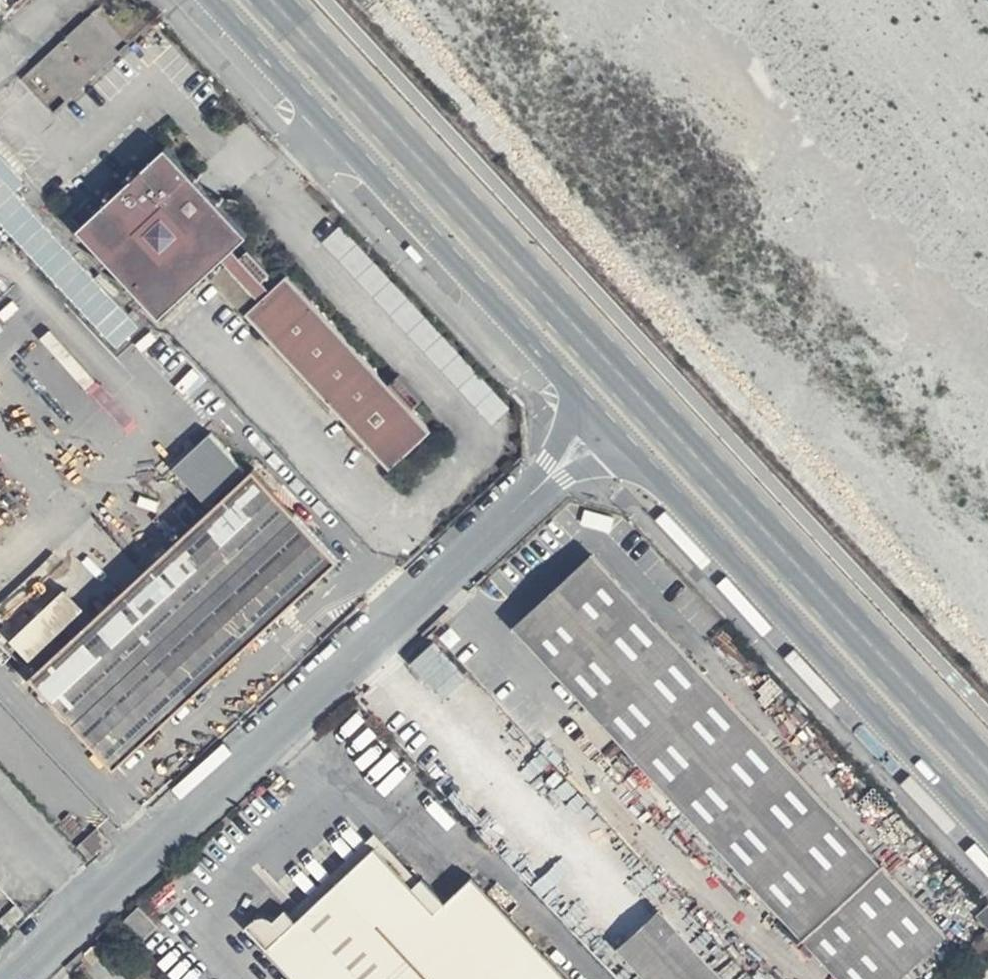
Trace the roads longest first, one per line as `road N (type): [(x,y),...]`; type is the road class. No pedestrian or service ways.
road 1 (primary): [(987,767),(276,0)]
road 2 (unclassified): [(604,424),(286,735),(11,978)]
road 3 (tertiary): [(209,0),(604,424)]
road 4 (tertiary): [(604,424),(987,837)]

